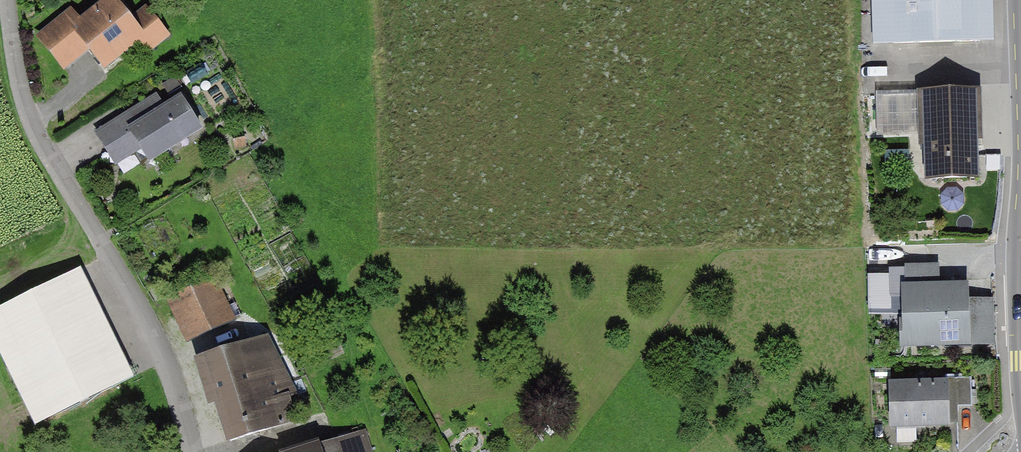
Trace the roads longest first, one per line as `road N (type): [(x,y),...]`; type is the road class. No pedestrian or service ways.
road 1 (residential): [(11,0),(23,97),(38,137),(166,349),(195,451)]

